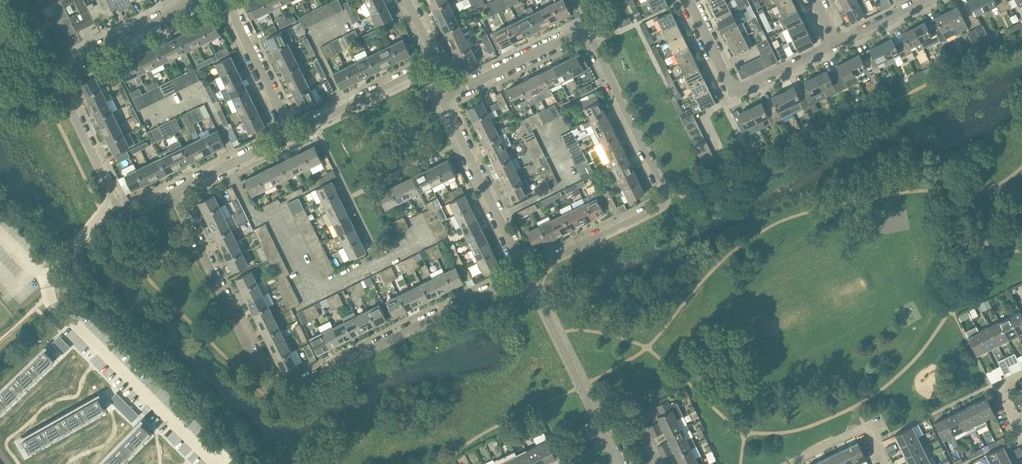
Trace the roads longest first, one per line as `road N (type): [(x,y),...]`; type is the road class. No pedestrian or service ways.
road 1 (residential): [(216,463),(52,292),(58,267),(113,199)]
road 2 (residential): [(526,273),(662,206),(666,194),(594,43),(583,34)]
road 3 (residential): [(113,199),(57,83),(63,62),(193,0)]
road 4 (residential): [(273,390),(289,390),(526,273)]
road 5 (residential): [(273,390),(174,193)]
road 6 (unclassified): [(526,273),(617,463)]
road 7 (unclassified): [(526,273),(443,96)]
road 8 (residential): [(292,134),(435,67)]
road 9 (residential): [(443,96),(583,34)]
road 10 (residential): [(292,134),(227,0)]
road 11 (residential): [(174,193),(292,134)]
road 12 (residential): [(798,463),(868,426),(887,463)]

